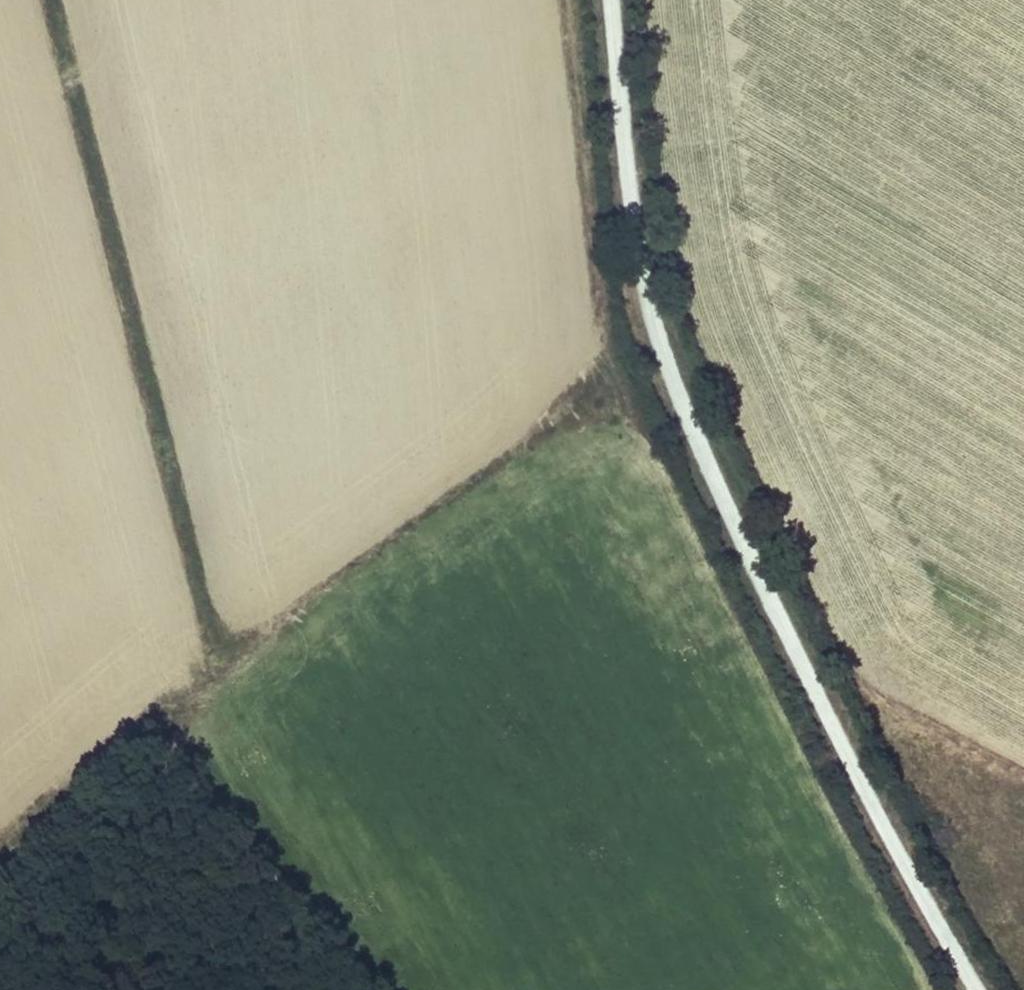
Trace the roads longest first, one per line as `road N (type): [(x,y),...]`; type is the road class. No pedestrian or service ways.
road 1 (track): [(978,989),(829,719),(658,346),(636,254),(608,0)]

